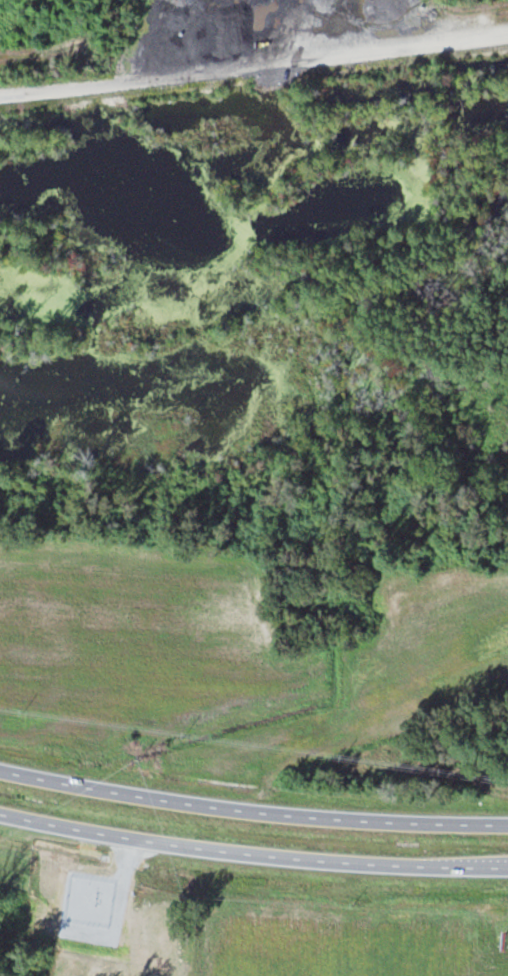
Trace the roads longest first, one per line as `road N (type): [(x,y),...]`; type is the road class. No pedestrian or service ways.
road 1 (trunk): [(507,824),(244,810),(0,769)]
road 2 (trunk): [(0,813),(186,846),(424,866)]

